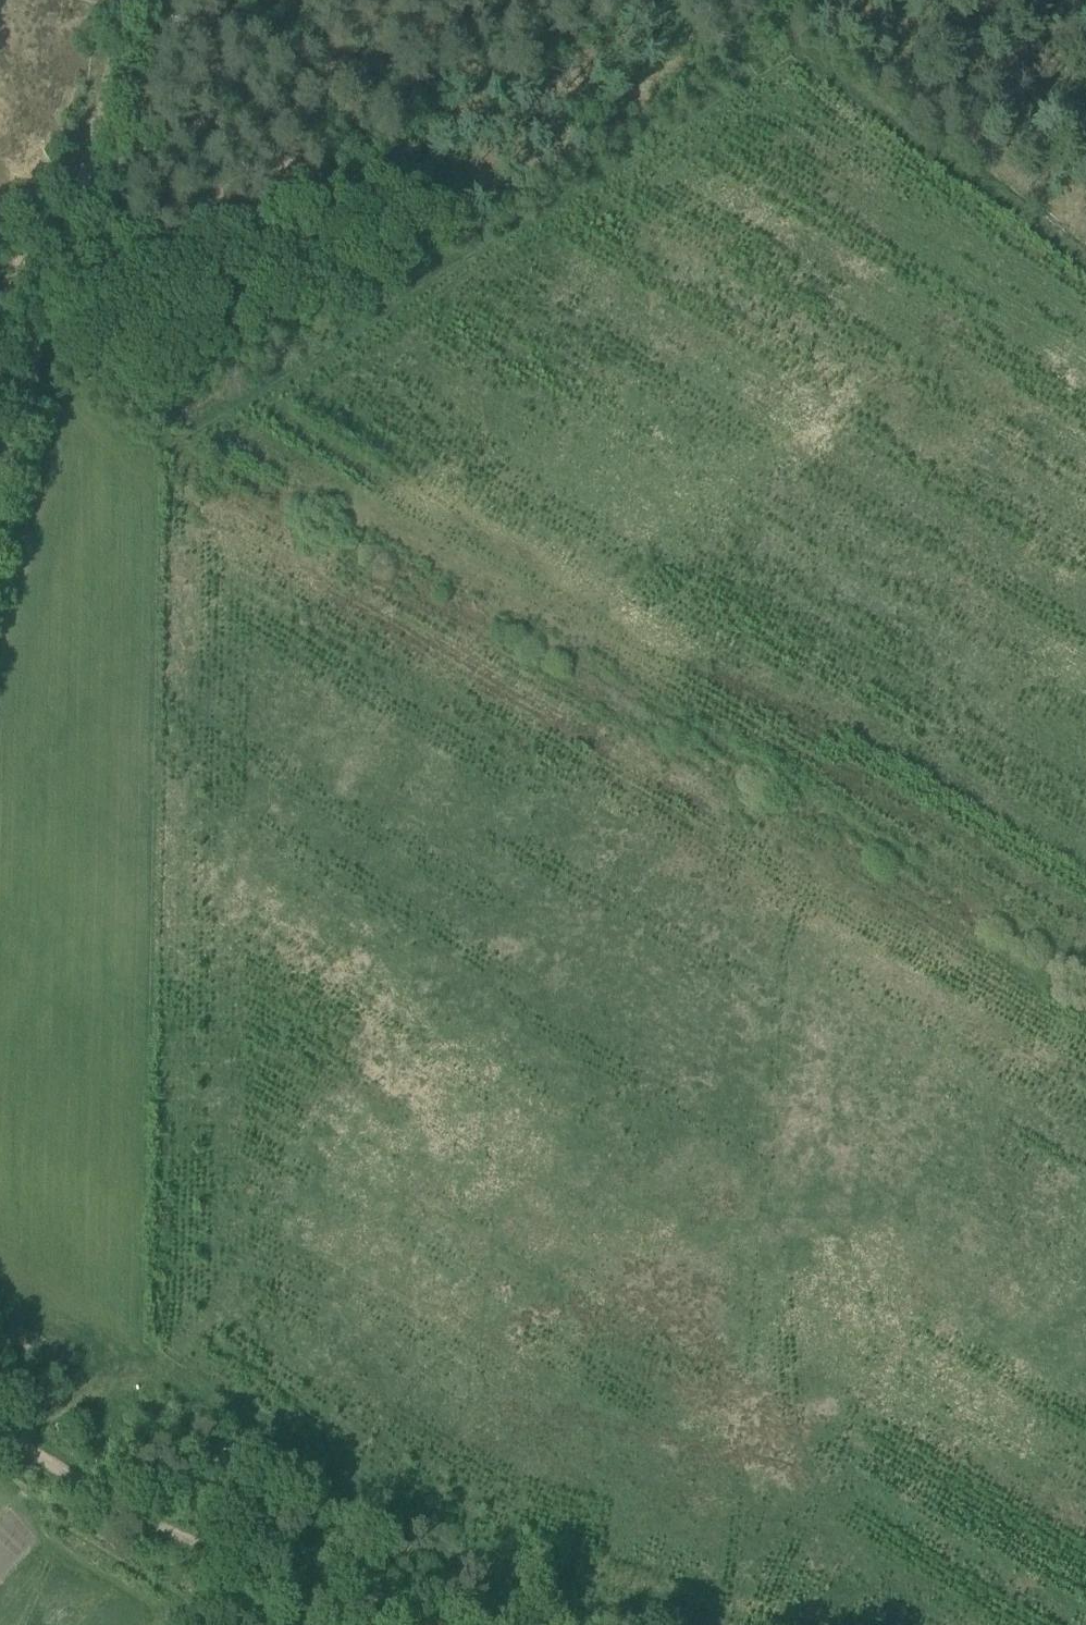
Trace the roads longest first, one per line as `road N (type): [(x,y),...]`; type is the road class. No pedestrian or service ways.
road 1 (track): [(131,11),(0,468)]
road 2 (track): [(0,1440),(249,1573),(402,1624)]

